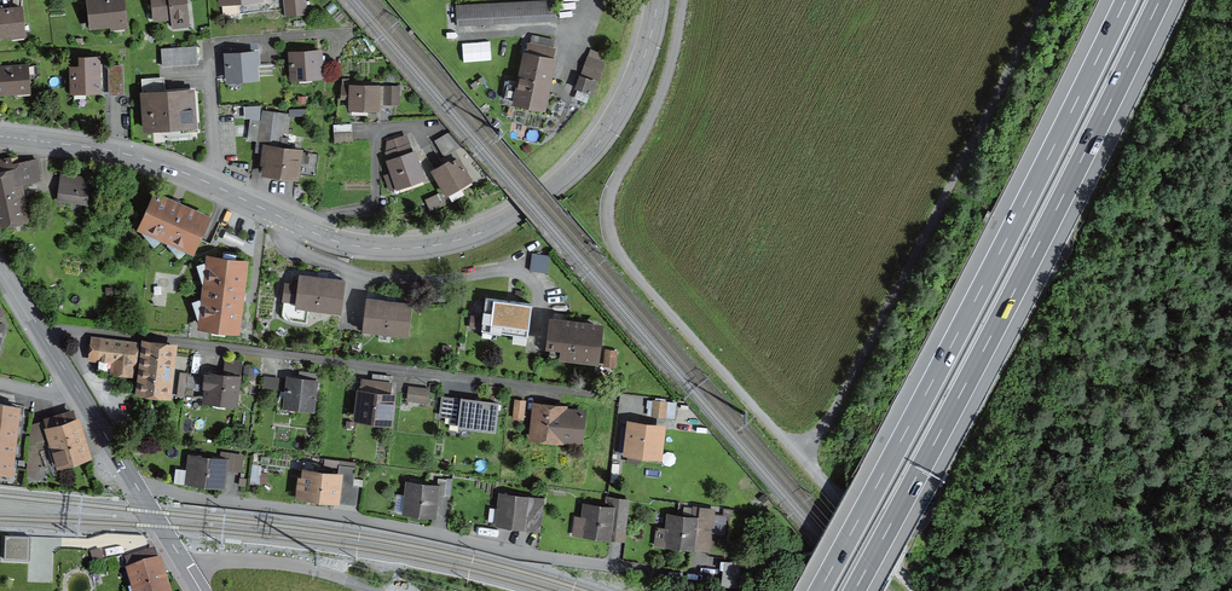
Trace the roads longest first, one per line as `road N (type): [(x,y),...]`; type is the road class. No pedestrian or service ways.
road 1 (unclassified): [(657,0),(630,91),(586,157),(504,221),(437,245),(333,240),(148,160),(0,136)]
road 2 (motorway): [(1126,0),(820,590)]
road 3 (motorway): [(855,590),(1160,0)]
road 4 (residential): [(39,327),(619,397)]
road 5 (residential): [(137,486),(555,559),(693,575)]
road 6 (unclassified): [(201,590),(137,486)]

